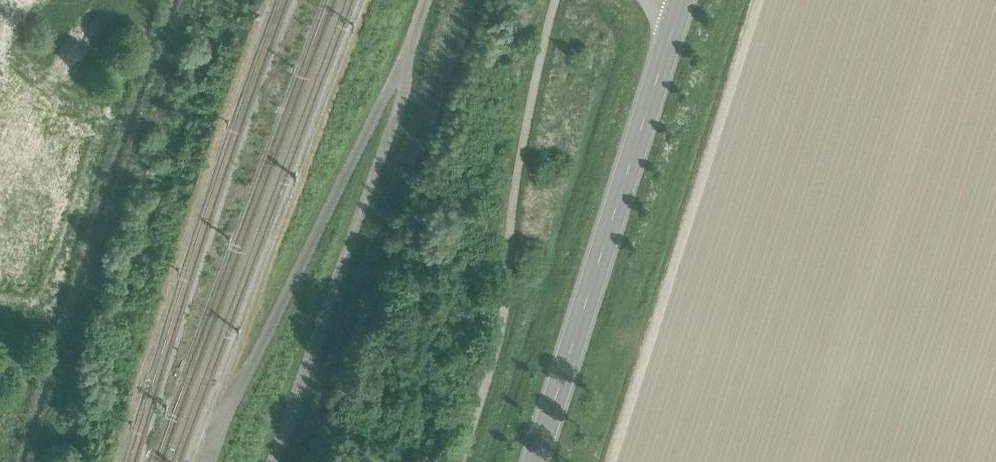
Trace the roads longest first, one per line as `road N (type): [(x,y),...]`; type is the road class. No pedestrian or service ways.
road 1 (secondary): [(534,461),(679,0)]
road 2 (track): [(995,379),(577,329)]

